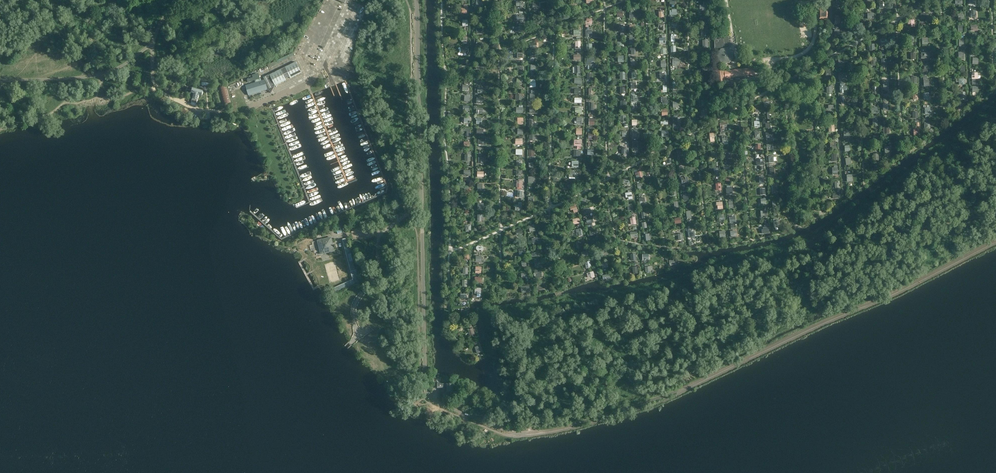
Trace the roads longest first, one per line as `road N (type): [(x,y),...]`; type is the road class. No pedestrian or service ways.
road 1 (unclassified): [(416,0),(422,205)]
road 2 (unclassified): [(424,313),(434,401),(514,433),(527,433),(532,421)]

